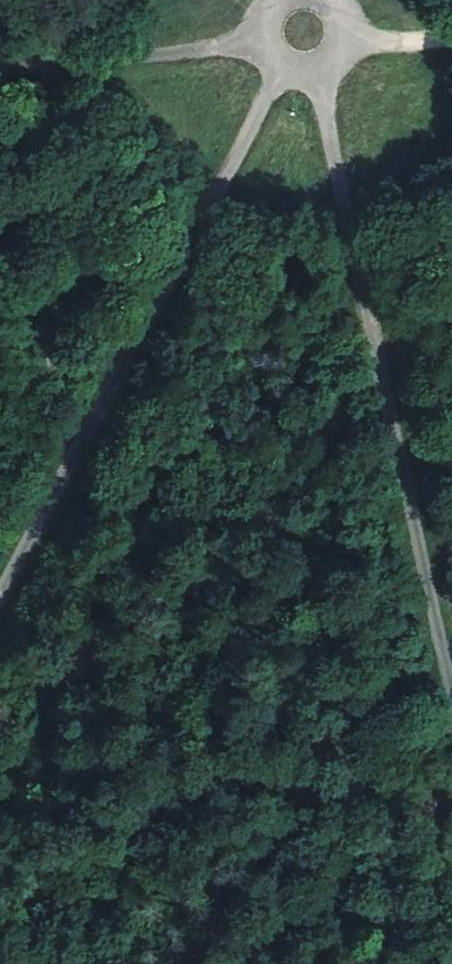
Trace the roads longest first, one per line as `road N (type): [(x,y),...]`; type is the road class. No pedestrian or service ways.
road 1 (unclassified): [(0,591),(276,68)]
road 2 (unclassified): [(451,638),(325,72)]
road 3 (track): [(260,43),(0,71)]

